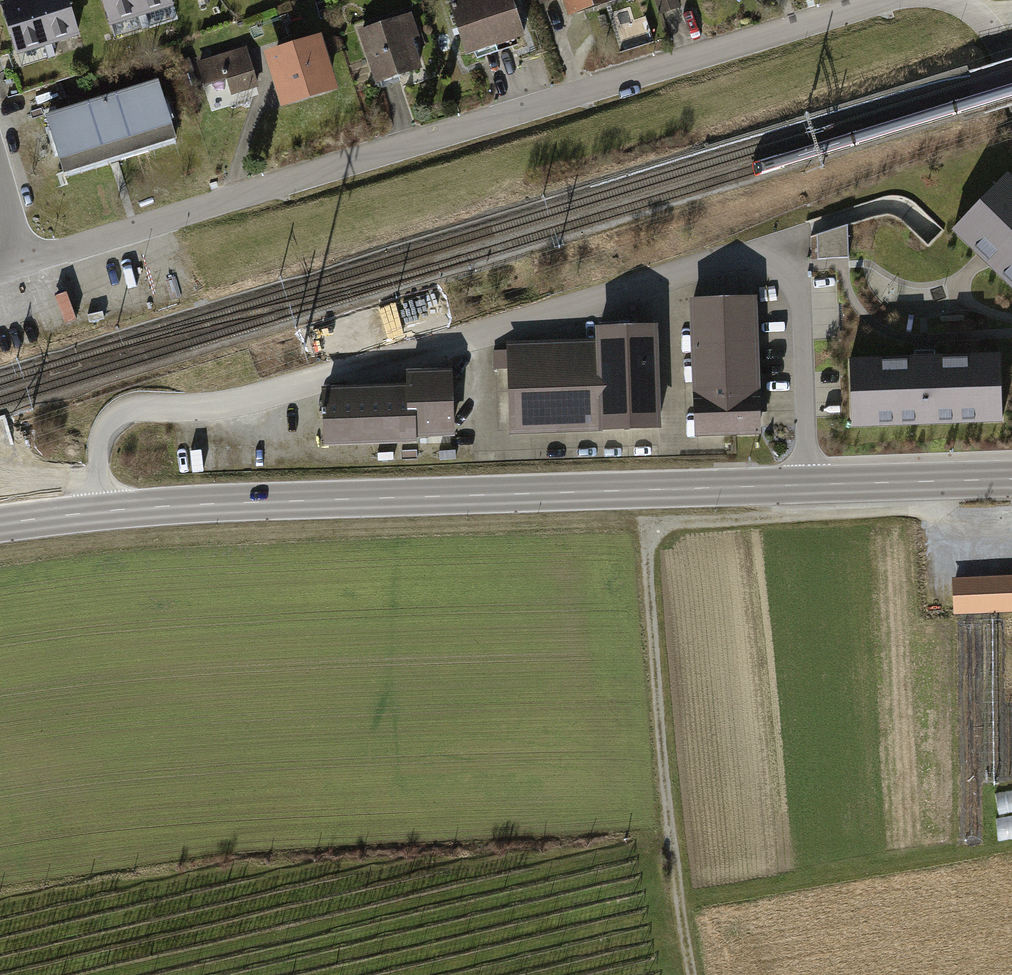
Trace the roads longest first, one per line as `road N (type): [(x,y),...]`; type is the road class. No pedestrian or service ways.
road 1 (primary): [(1011,479),(218,503),(0,525)]
road 2 (unclassified): [(22,263),(885,0)]
road 3 (track): [(1011,520),(905,509),(811,513),(668,522),(653,536),(655,677),(694,974)]
road 4 (track): [(668,522),(135,539),(0,554)]

